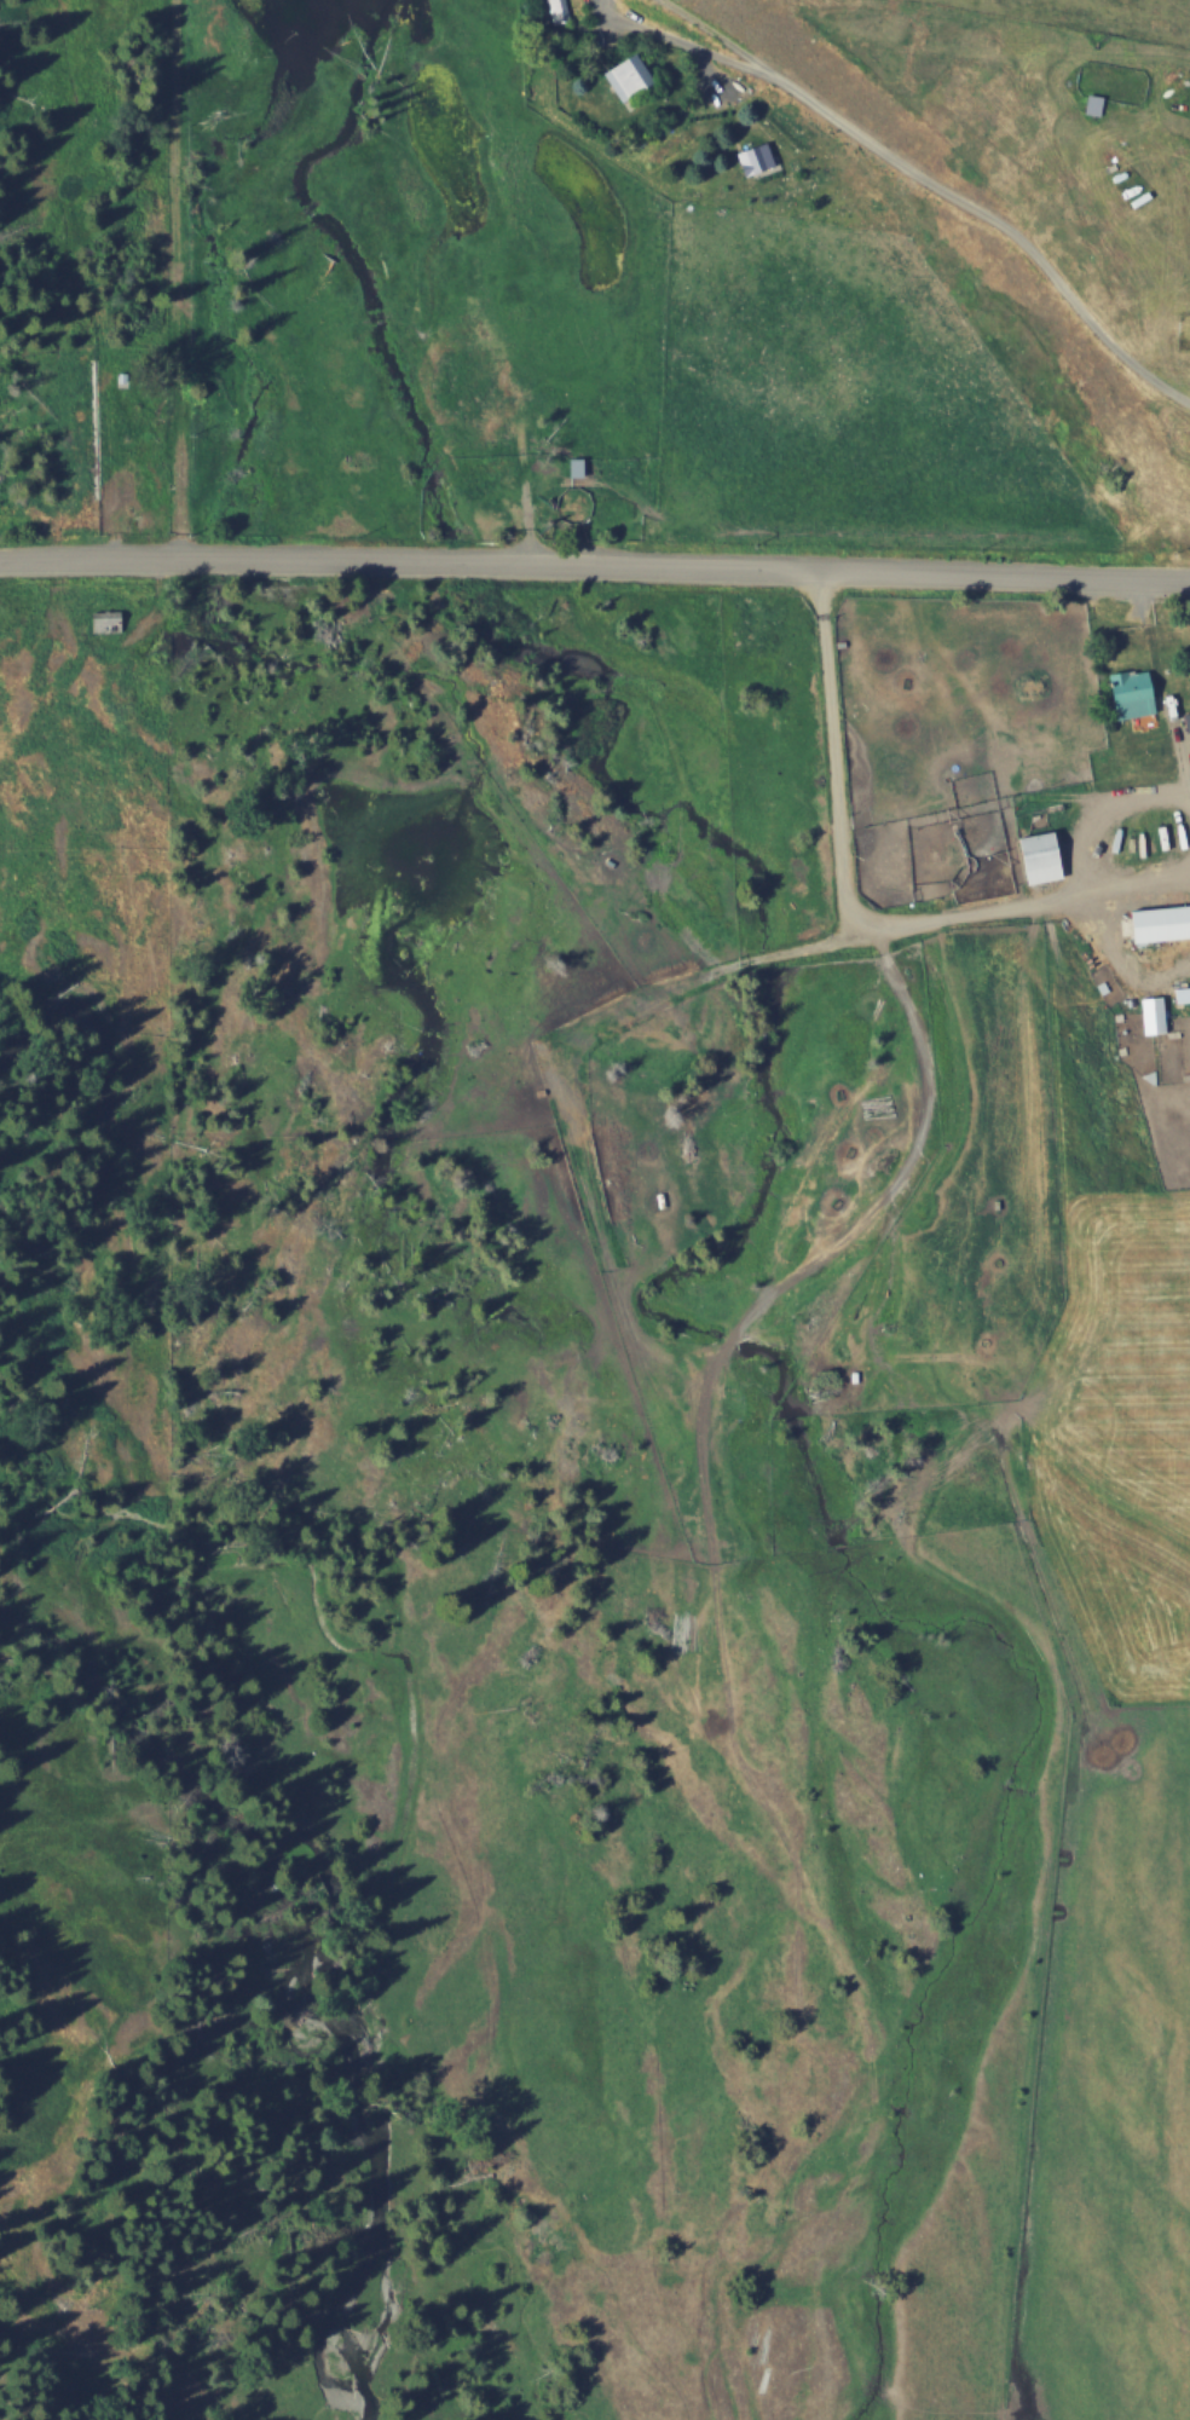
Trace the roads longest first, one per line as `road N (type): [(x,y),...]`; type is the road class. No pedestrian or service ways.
road 1 (tertiary): [(0,562),(798,564),(1189,577)]

